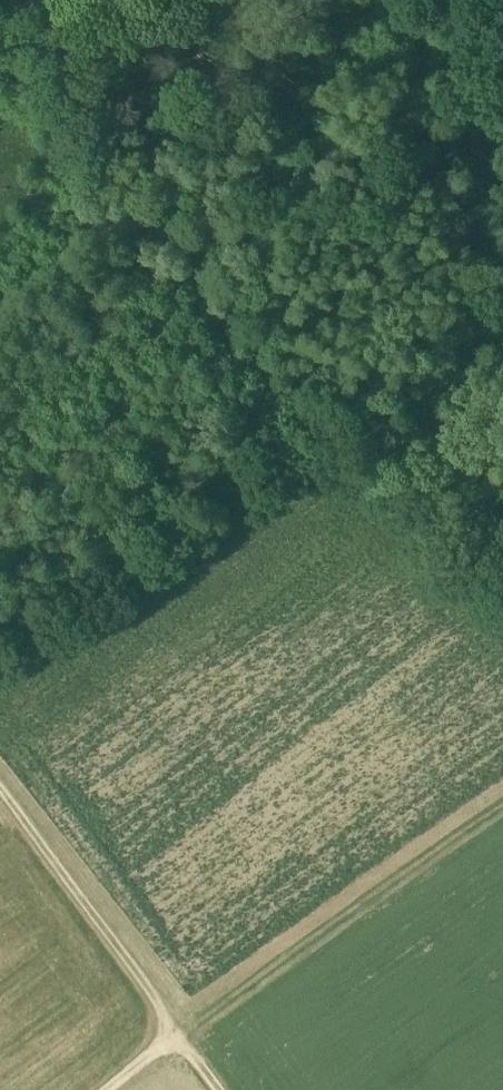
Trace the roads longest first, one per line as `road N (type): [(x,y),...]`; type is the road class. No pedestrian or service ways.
road 1 (track): [(180,1043),(159,999),(0,785)]

